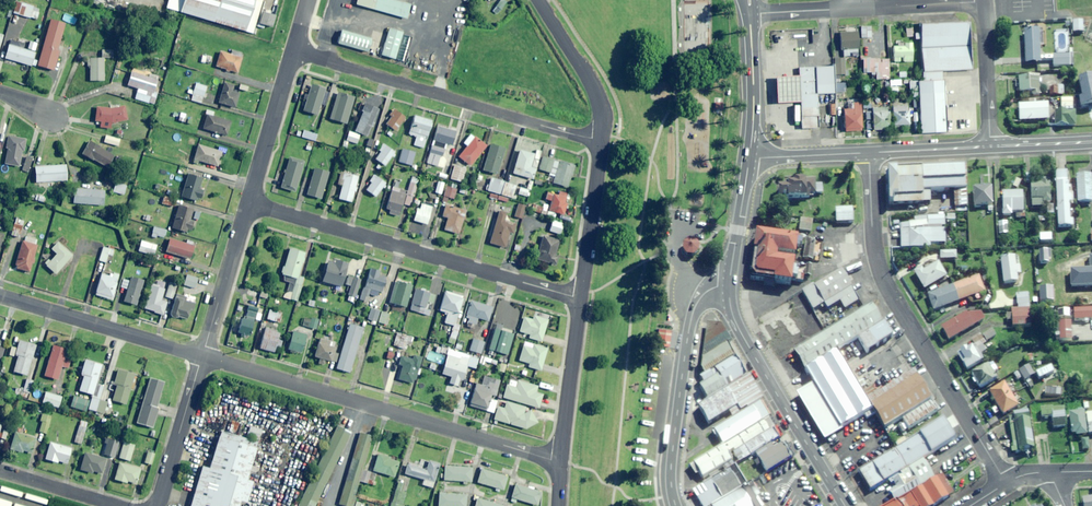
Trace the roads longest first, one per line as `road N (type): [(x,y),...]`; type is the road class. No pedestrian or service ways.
road 1 (residential): [(202,354),(560,463)]
road 2 (residential): [(868,154),(878,267),(1007,483)]
road 3 (residential): [(248,204),(581,297)]
road 4 (residential): [(295,49),(601,138)]
road 5 (trunk): [(843,505),(749,349),(730,284)]
road 6 (residential): [(730,284),(709,289),(694,310),(673,444),(676,505)]
road 7 (residential): [(749,13),(984,1)]
road 8 (residential): [(0,294),(202,354)]
road 9 (tertiary): [(581,297),(560,463)]
road 10 (residential): [(248,204),(295,49)]
road 11 (tertiary): [(601,138),(581,297)]
road 12 (residential): [(156,505),(202,354)]
road 13 (residential): [(202,354),(248,204)]
road 14 (tertiary): [(540,0),(593,89),(601,138)]
road 15 (residential): [(990,147),(984,1)]
road 16 (trunk): [(749,159),(749,13)]
road 17 (residential): [(0,471),(128,505)]
road 18 (trunk): [(730,284),(749,159)]
road 19 (secondary): [(990,147),(868,154)]

